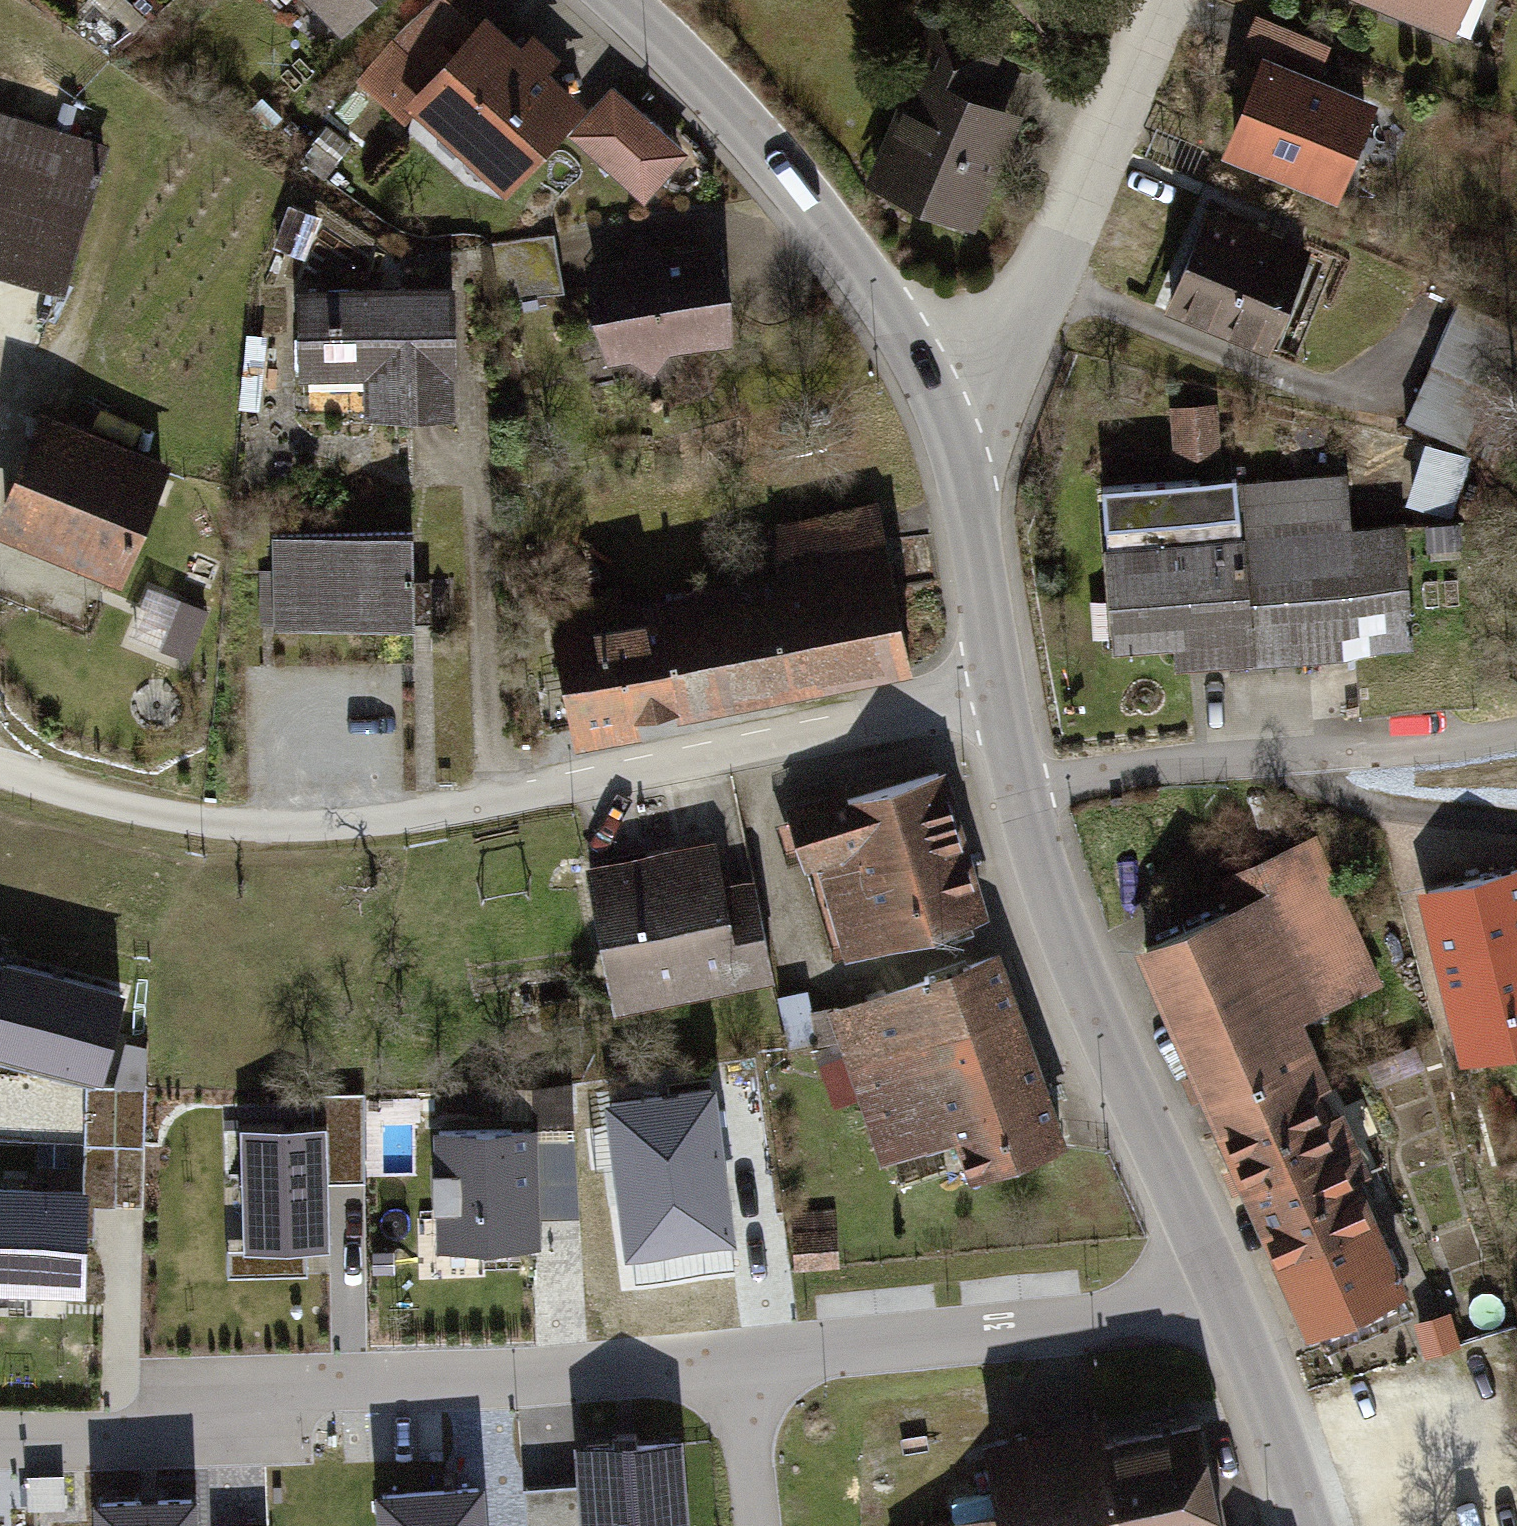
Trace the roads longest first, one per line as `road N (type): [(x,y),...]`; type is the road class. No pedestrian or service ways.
road 1 (residential): [(1006,688),(747,751),(375,824),(241,830),(0,777)]
road 2 (residential): [(0,1441),(200,1440),(267,1385),(505,1382),(742,1356)]
road 3 (tertiary): [(603,0),(708,94),(877,293),(947,412)]
road 4 (tertiary): [(1029,791),(1066,910),(1222,1288)]
road 5 (residential): [(1029,791),(1516,729)]
road 6 (residential): [(742,1356),(1143,1317),(1222,1288)]
road 7 (unclassified): [(947,412),(997,361),(1044,277),(1165,0)]
road 8 (tertiary): [(947,412),(1006,688)]
road 9 (tertiary): [(1222,1288),(1309,1525)]
road 10 (residential): [(757,1525),(742,1356)]

